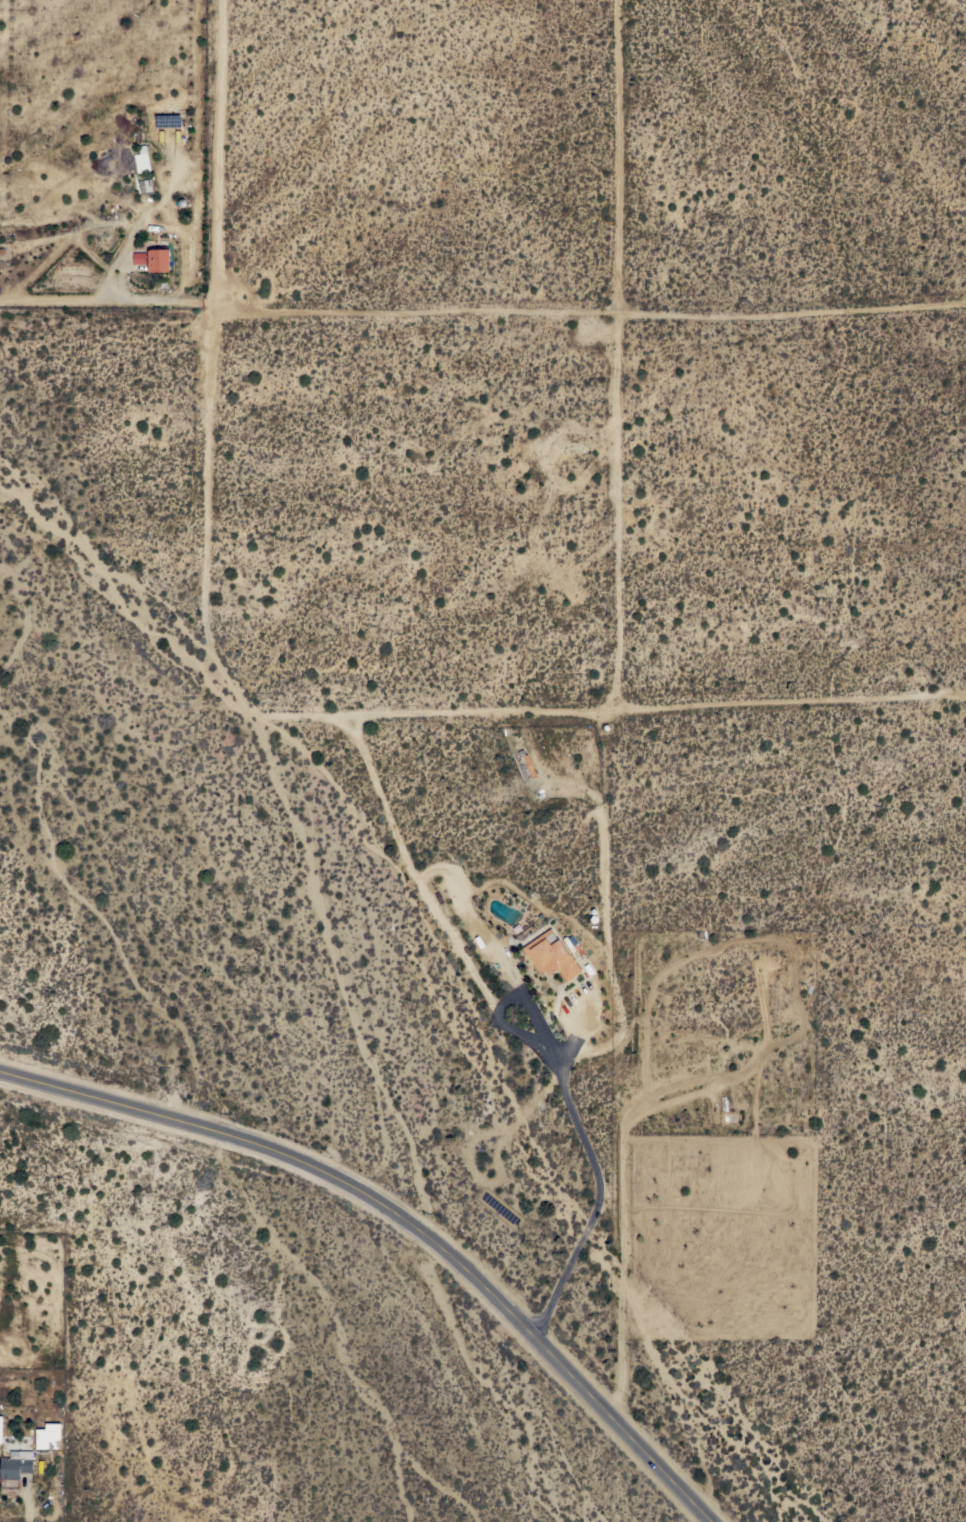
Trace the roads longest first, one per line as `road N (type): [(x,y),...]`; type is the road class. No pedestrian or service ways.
road 1 (tertiary): [(0,1066),(301,1157),(364,1188),(592,1390),(706,1521)]

